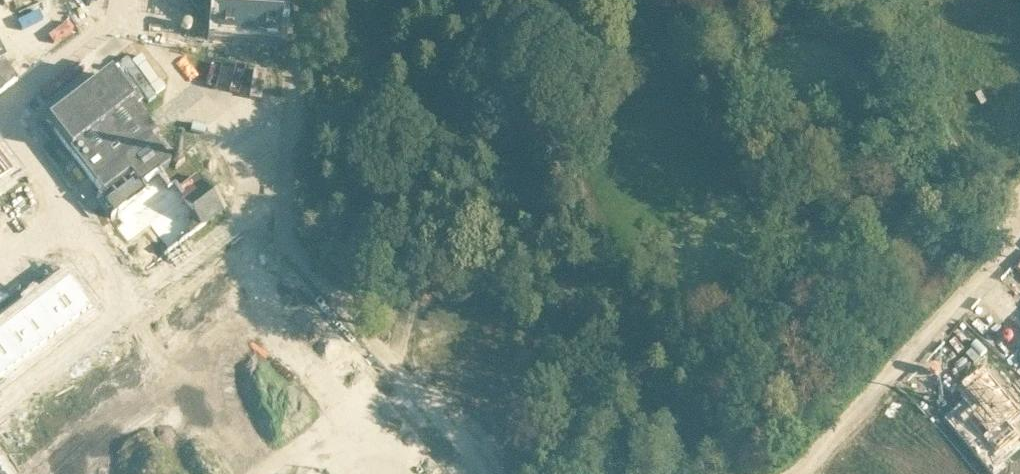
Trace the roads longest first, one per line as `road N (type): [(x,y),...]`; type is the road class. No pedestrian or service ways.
road 1 (residential): [(0,411),(244,218),(283,214)]
road 2 (unclassified): [(484,473),(303,262),(284,237),(283,214)]
road 3 (residential): [(802,473),(1019,234)]
road 4 (track): [(868,0),(1019,207)]
road 5 (residential): [(0,113),(128,14),(119,0)]
road 6 (unclassified): [(283,214),(294,54)]
road 7 (residential): [(294,54),(150,39)]

